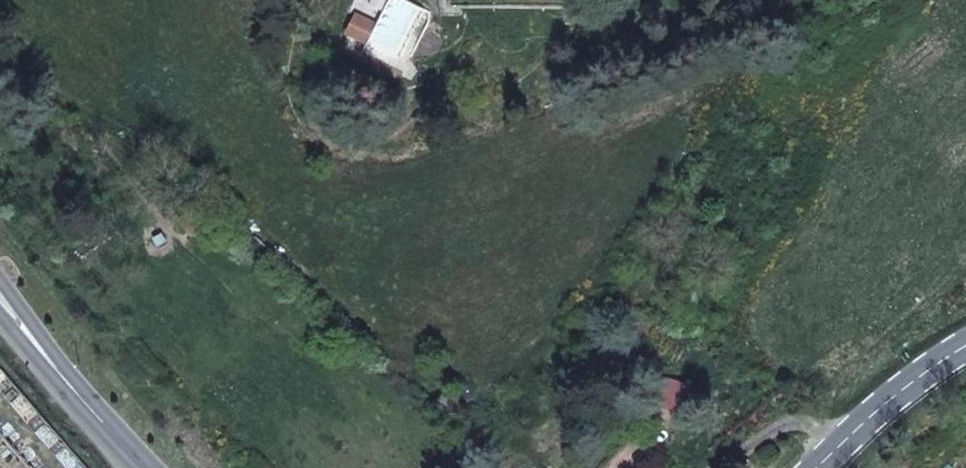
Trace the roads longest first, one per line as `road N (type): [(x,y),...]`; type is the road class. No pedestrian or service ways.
road 1 (secondary): [(0,295),(146,467)]
road 2 (secondary): [(818,467),(965,344)]

